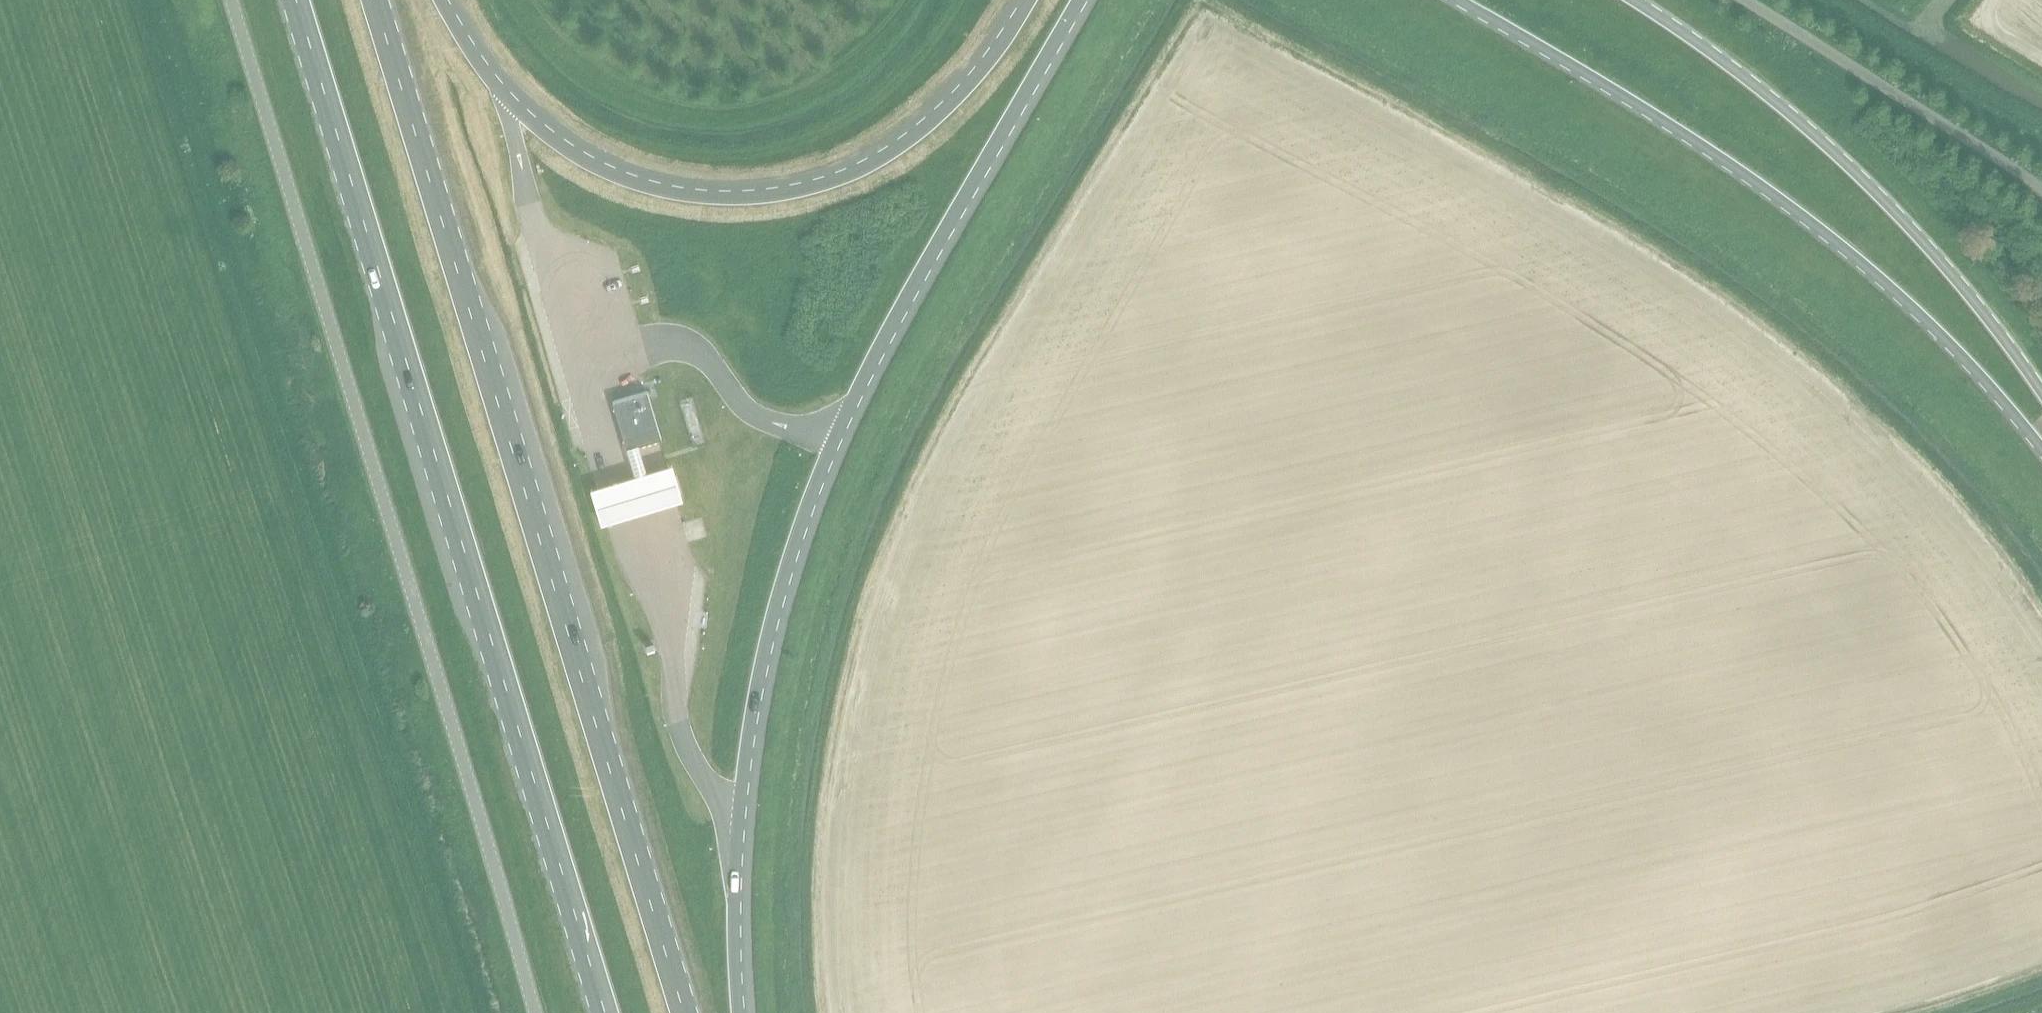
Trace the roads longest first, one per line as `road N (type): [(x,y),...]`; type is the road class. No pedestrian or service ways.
road 1 (primary): [(739,1012),(737,834),(768,624),(838,431),(1080,0)]
road 2 (primary): [(686,1012),(376,0)]
road 3 (primary): [(295,0),(602,1012)]
road 4 (unclassified): [(535,1012),(232,0)]
road 5 (primary): [(1028,0),(958,96),(905,142),(847,174),(775,195),(706,195),(630,179),(573,151),(508,97),(443,0)]
road 6 (secondary): [(1459,0),(1779,200),(1942,335),(2041,451)]
road 7 (secondary): [(2041,394),(1899,217),(1692,38),(1630,0)]
road 8 (unclassified): [(2041,193),(1734,0)]

